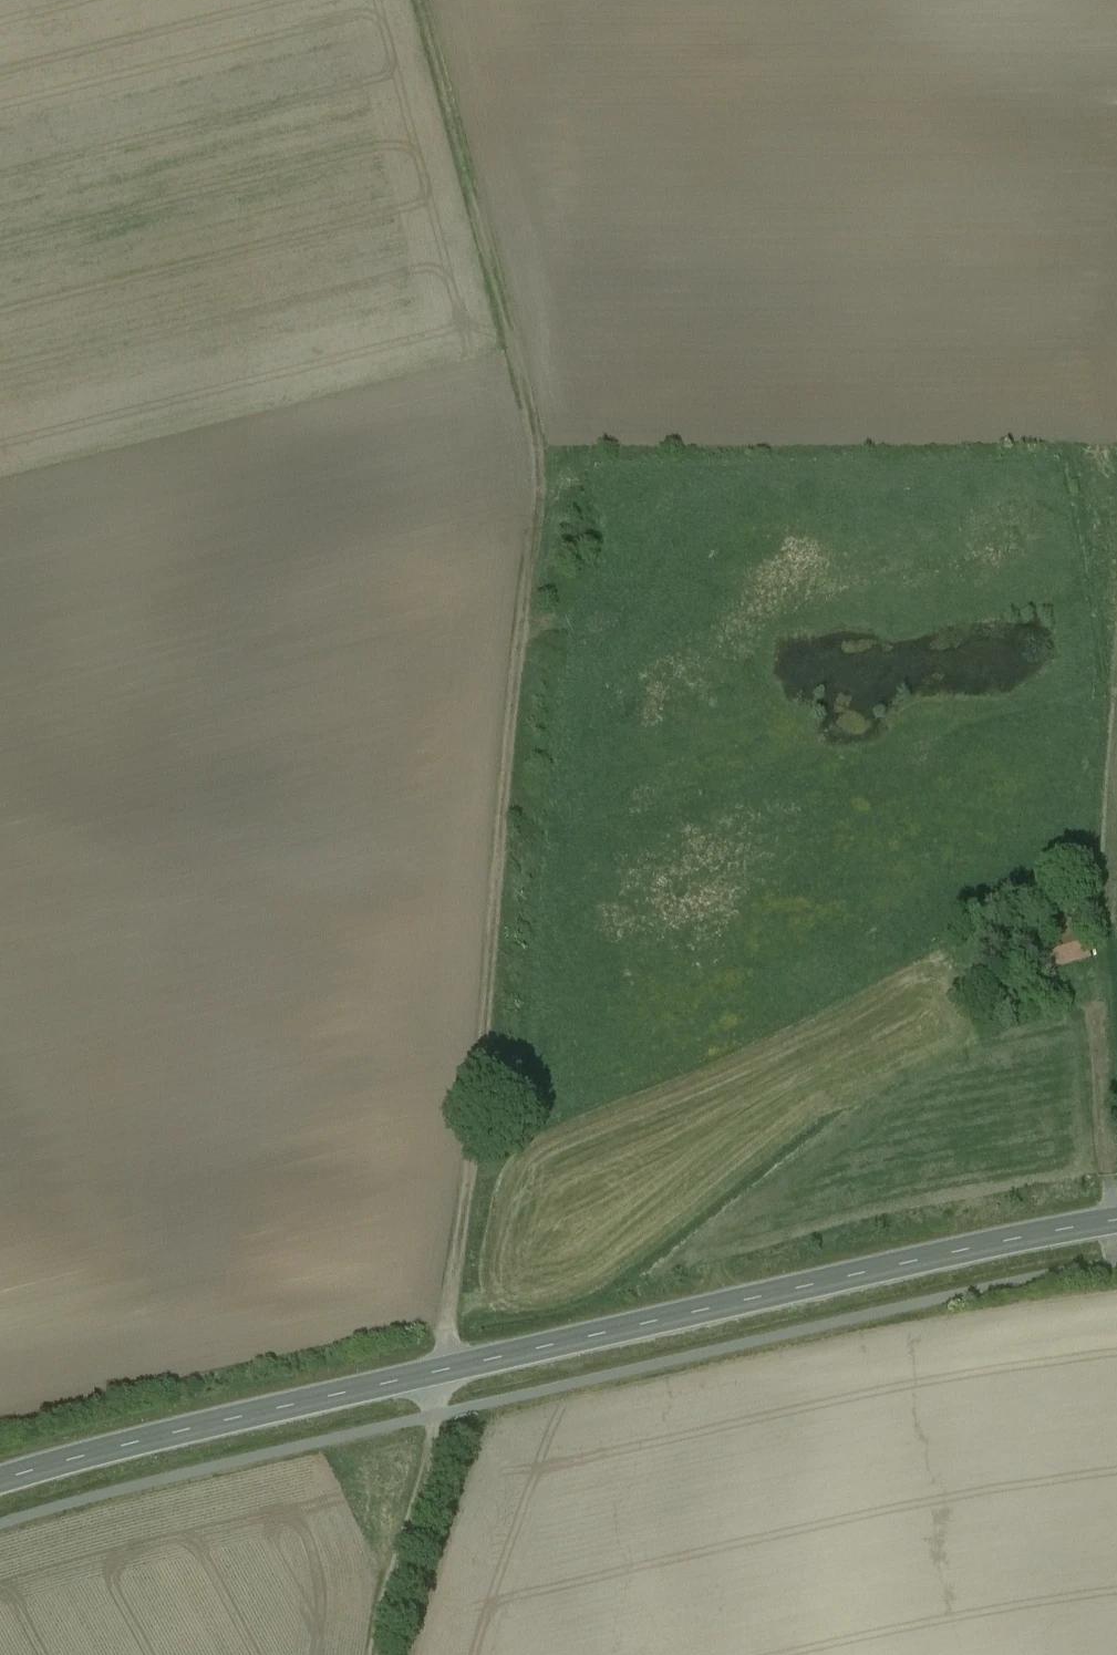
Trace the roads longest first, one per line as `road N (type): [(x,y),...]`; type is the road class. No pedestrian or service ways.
road 1 (track): [(539,425),(451,1367),(420,1499),(387,1587),(377,1654)]
road 2 (secondary): [(0,1480),(223,1420),(1116,1220)]

